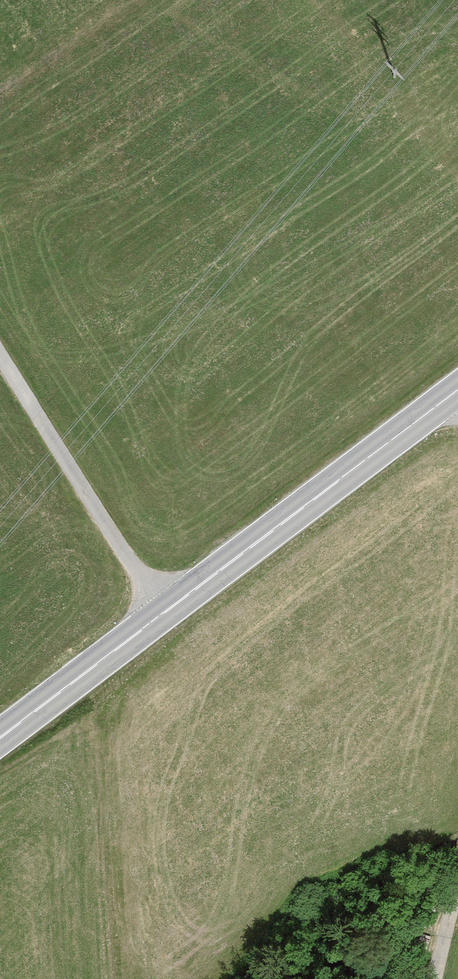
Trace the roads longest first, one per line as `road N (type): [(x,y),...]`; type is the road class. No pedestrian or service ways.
road 1 (primary): [(457,387),(0,734)]
road 2 (track): [(163,610),(0,348)]

